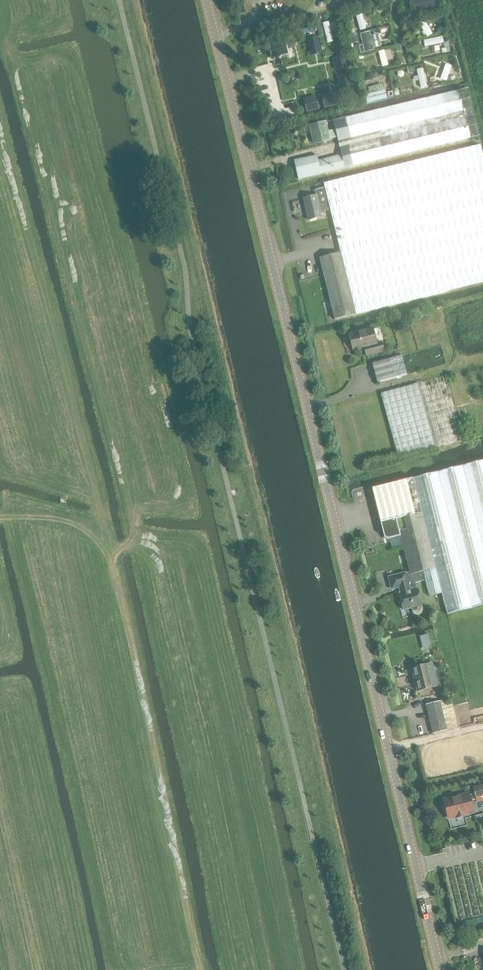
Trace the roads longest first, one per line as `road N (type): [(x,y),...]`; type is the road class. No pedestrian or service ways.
road 1 (tertiary): [(439,969),(206,0)]

